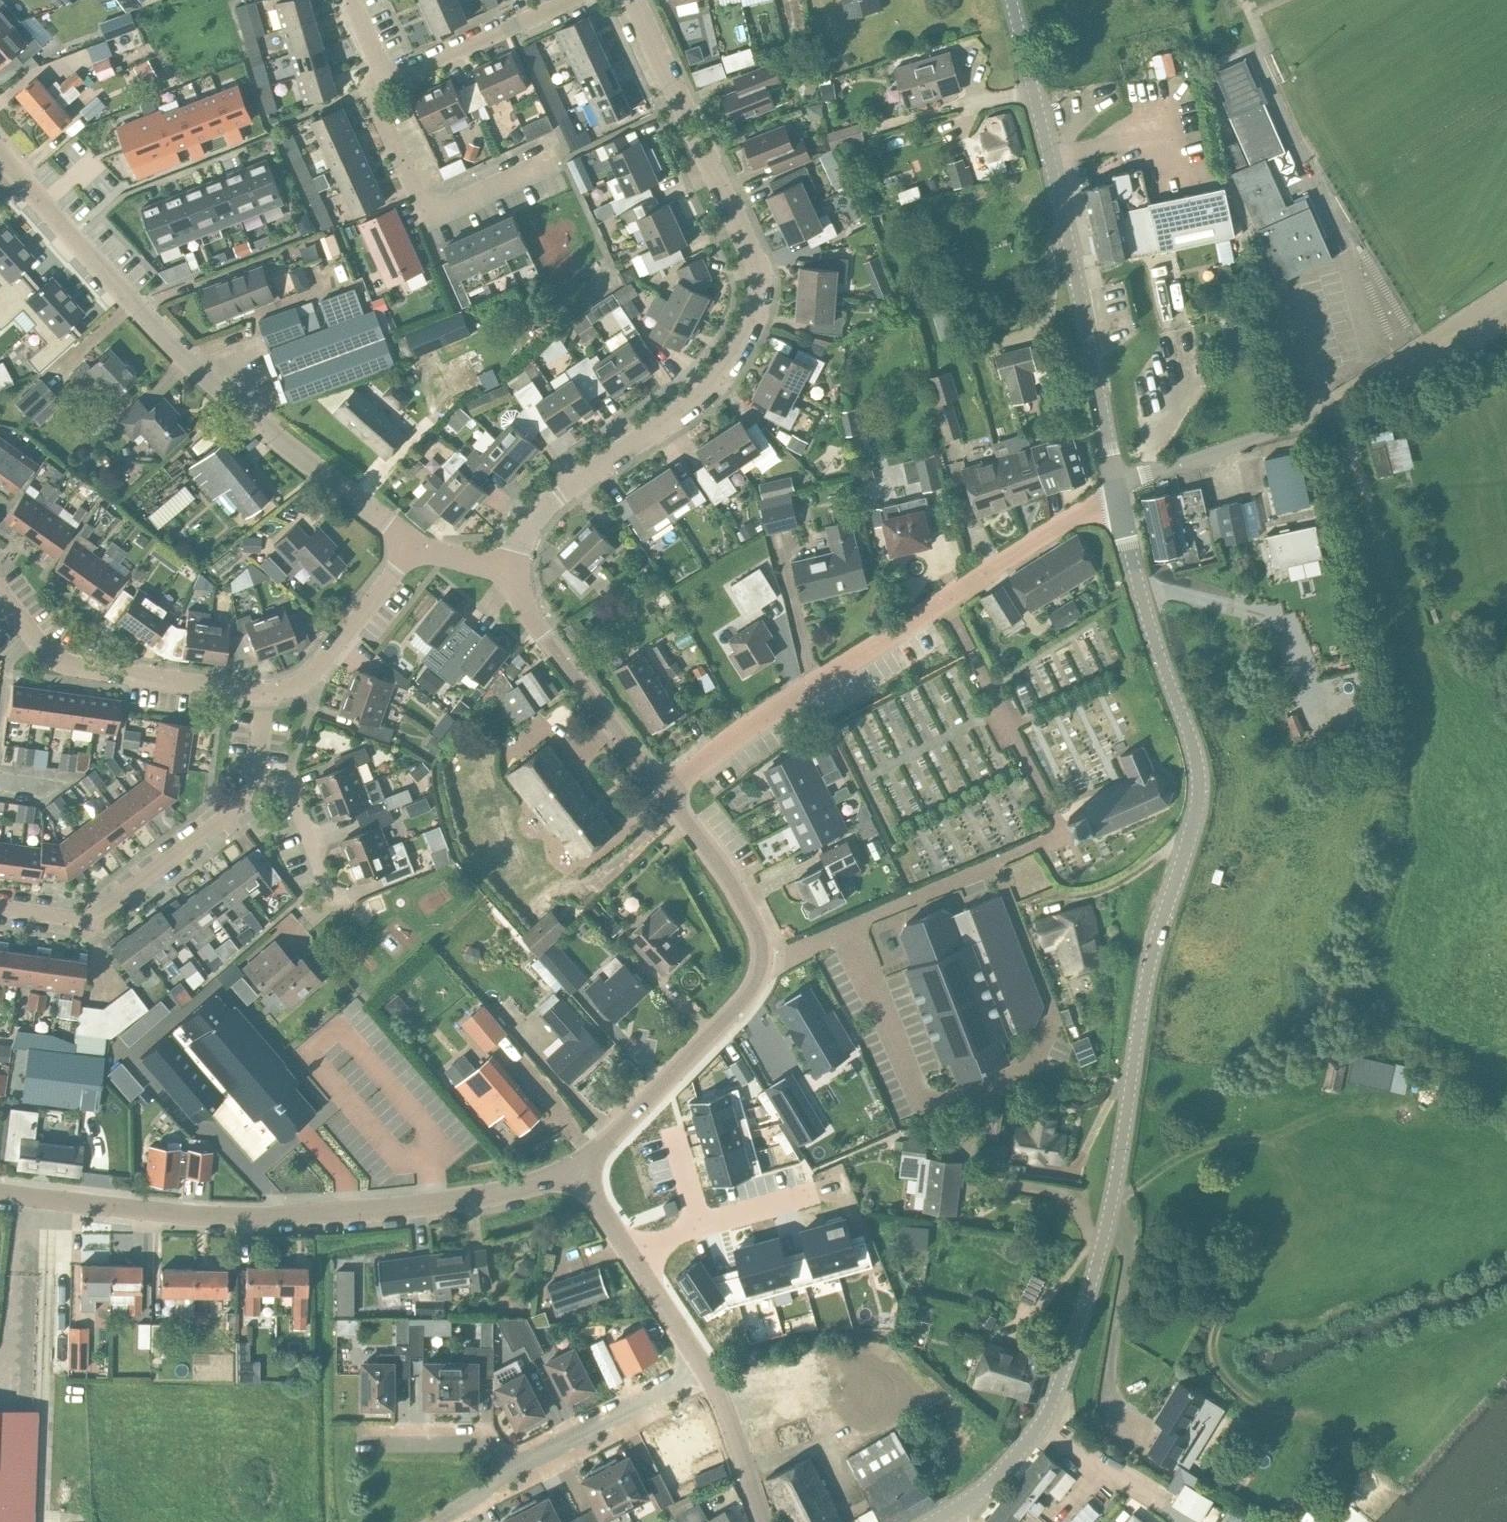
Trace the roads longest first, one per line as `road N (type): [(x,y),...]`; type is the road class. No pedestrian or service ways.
road 1 (unclassified): [(931,1521),(986,1487),(1039,1426),(1058,1387),(1102,1239),(1146,976),(1198,793),(1199,766),(1145,612),(1118,491)]
road 2 (residential): [(510,568),(535,518),(559,493),(679,414),(726,371),(762,289),(754,255),(634,0)]
road 3 (residential): [(575,1165),(549,1180),(435,1204),(226,1217),(0,1193)]
road 4 (residential): [(665,792),(737,734),(1118,491)]
road 5 (residential): [(415,545),(190,362),(20,178)]
road 6 (unclassified): [(1118,491),(1011,0)]
road 7 (residential): [(575,1165),(667,1081),(760,972),(751,918),(665,792)]
road 8 (unclassified): [(1118,491),(1311,414),(1506,289)]
road 9 (track): [(35,1521),(52,1200)]
road 10 (residential): [(0,908),(88,921),(250,799),(255,777)]
road 11 (residential): [(0,594),(47,656),(67,664),(266,692)]
road 12 (residential): [(554,157),(426,214),(372,89),(379,68)]
road 13 (residential): [(665,792),(547,639),(510,568)]
road 14 (residential): [(705,1369),(505,1470)]
road 15 (residential): [(266,692),(313,673),(415,545)]
road 16 (residential): [(379,68),(406,75),(574,0)]
road 17 (residential): [(763,1521),(705,1369)]
road 18 (residential): [(255,777),(288,785),(336,904)]
road 19 (residential): [(505,1470),(482,1444),(357,1444)]
road 20 (residential): [(705,1369),(633,1259)]

